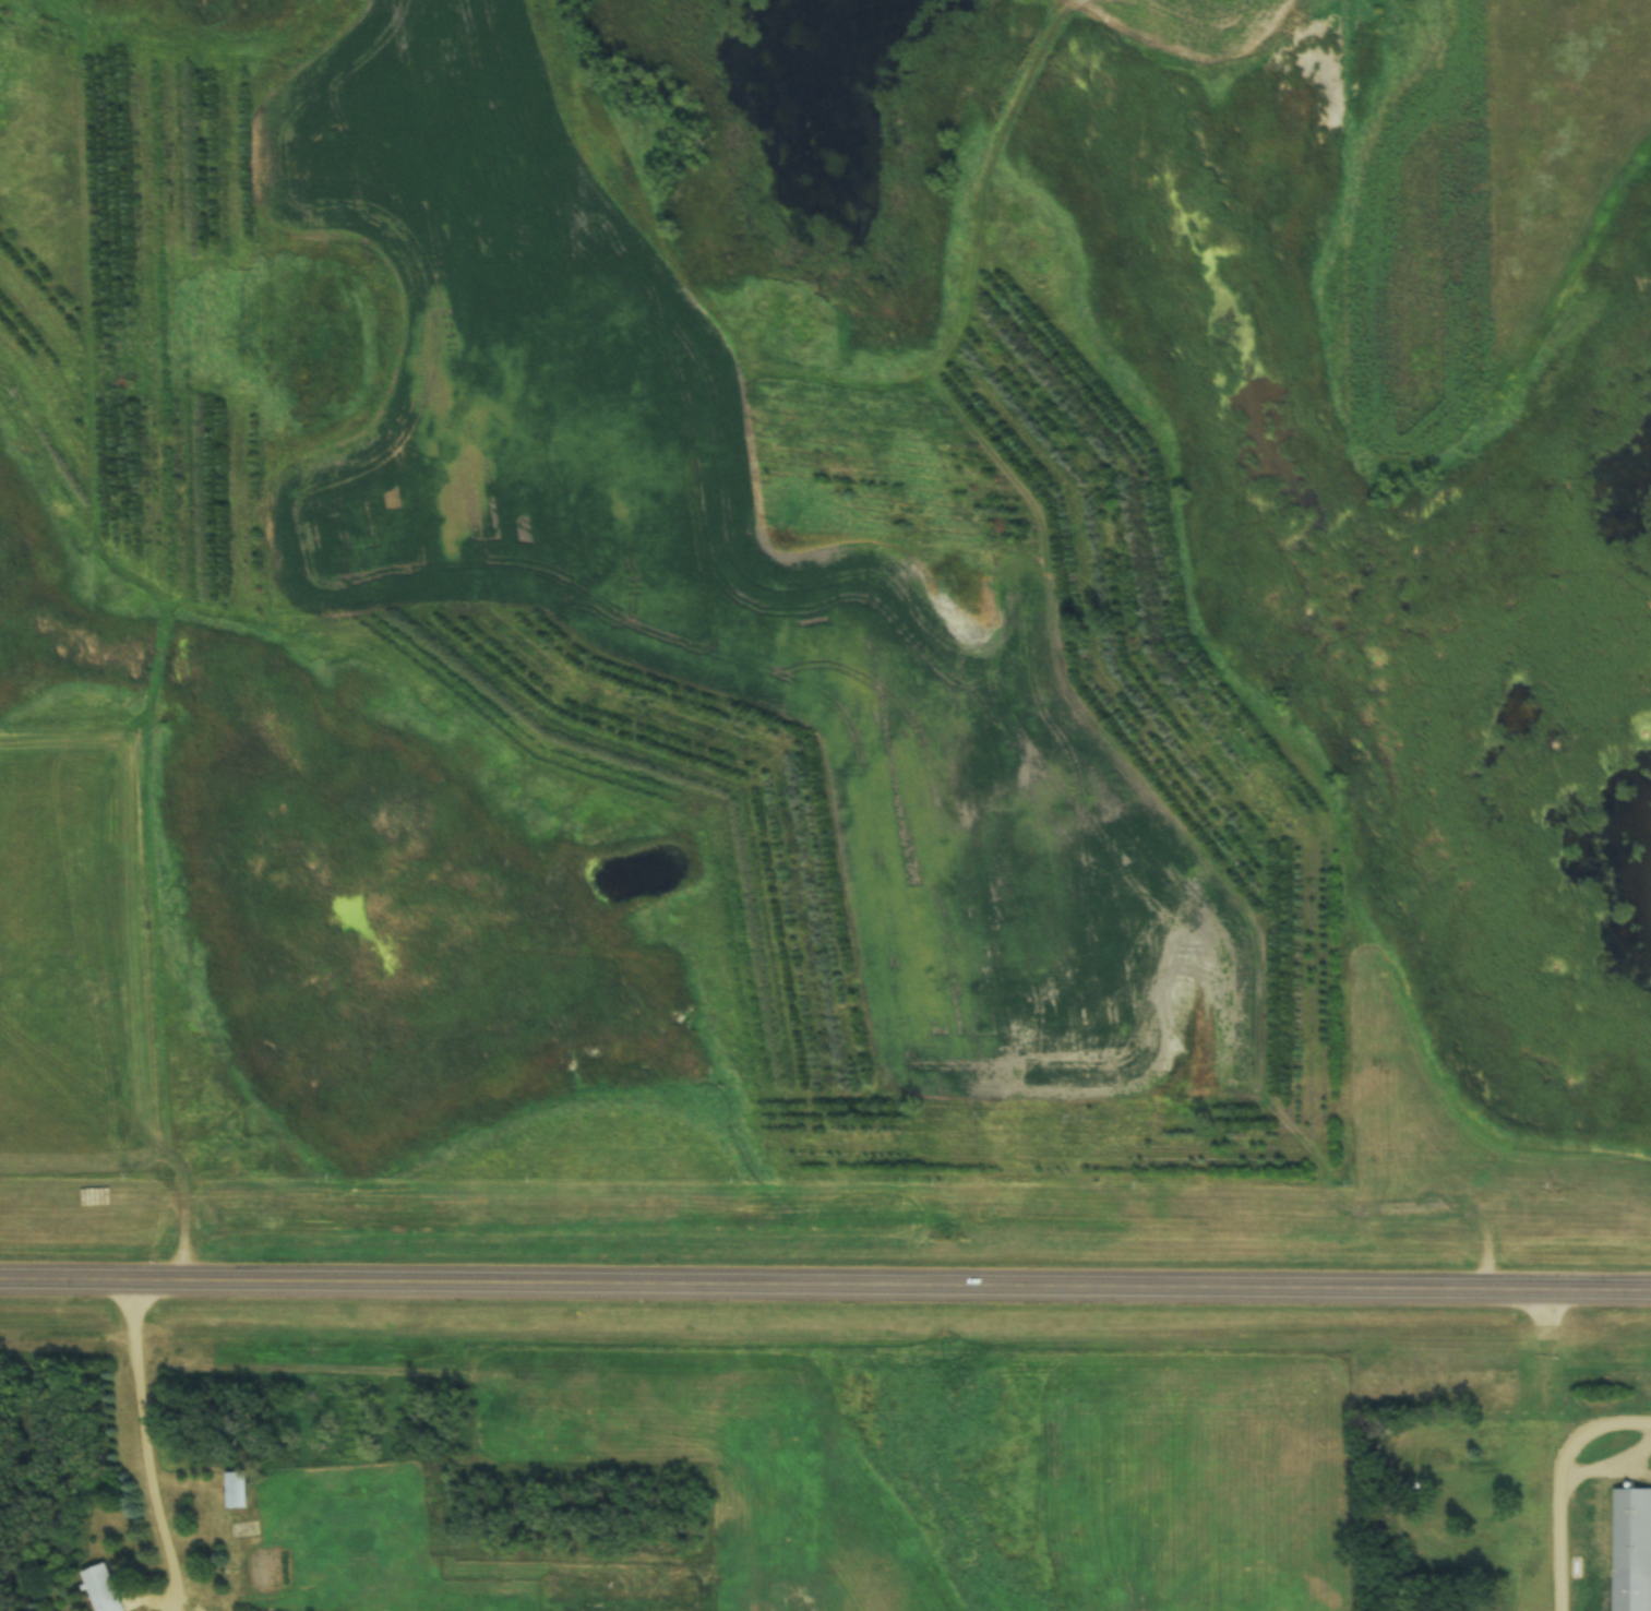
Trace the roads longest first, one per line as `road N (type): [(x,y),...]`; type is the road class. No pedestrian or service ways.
road 1 (primary): [(1650,1285),(0,1276)]

